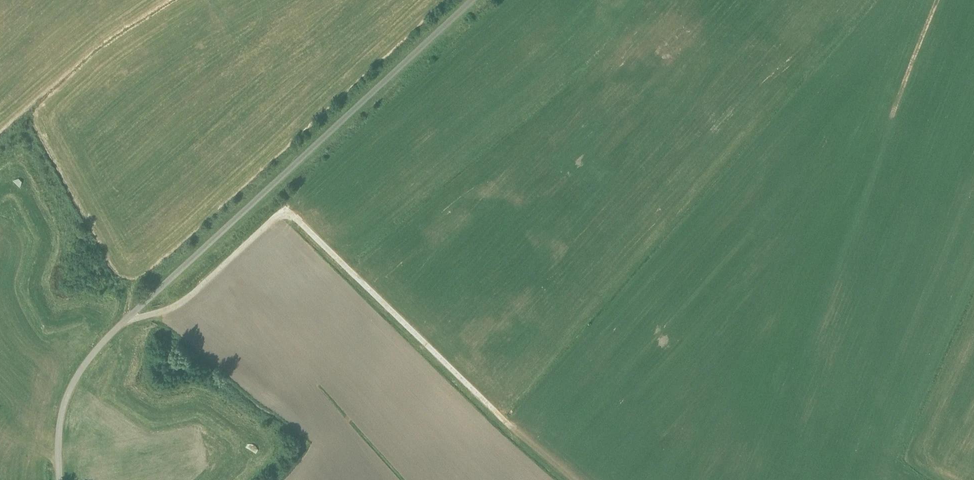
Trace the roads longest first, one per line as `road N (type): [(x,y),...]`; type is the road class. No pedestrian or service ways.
road 1 (track): [(511,427),(285,212),(184,301),(129,317)]
road 2 (unclassified): [(147,300),(472,0)]

